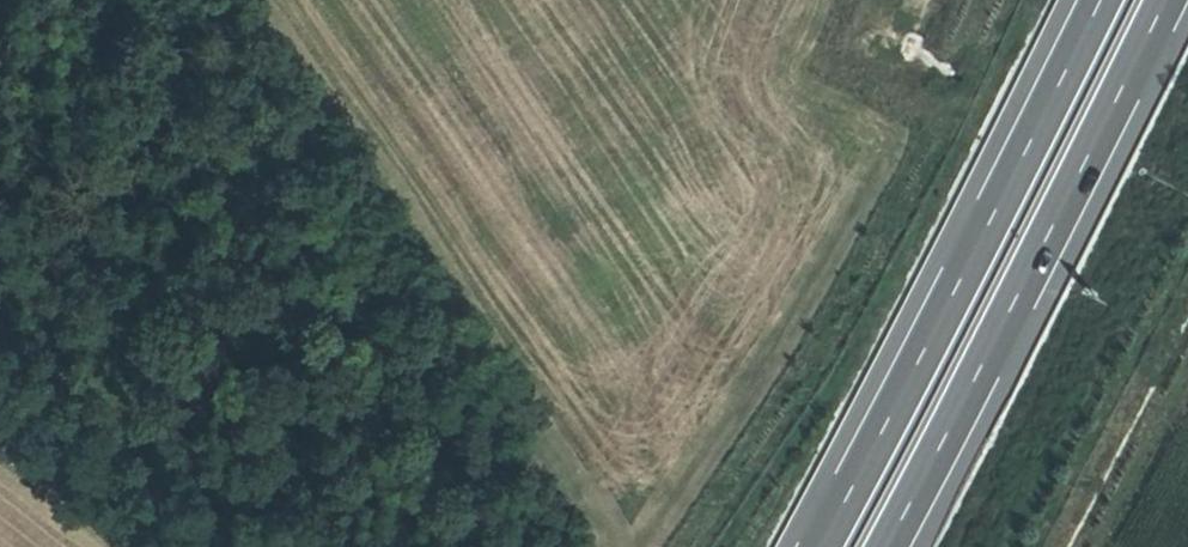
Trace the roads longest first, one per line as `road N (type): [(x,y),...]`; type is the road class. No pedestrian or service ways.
road 1 (motorway): [(1091,0),(811,546)]
road 2 (motorway): [(880,546),(1159,0)]

